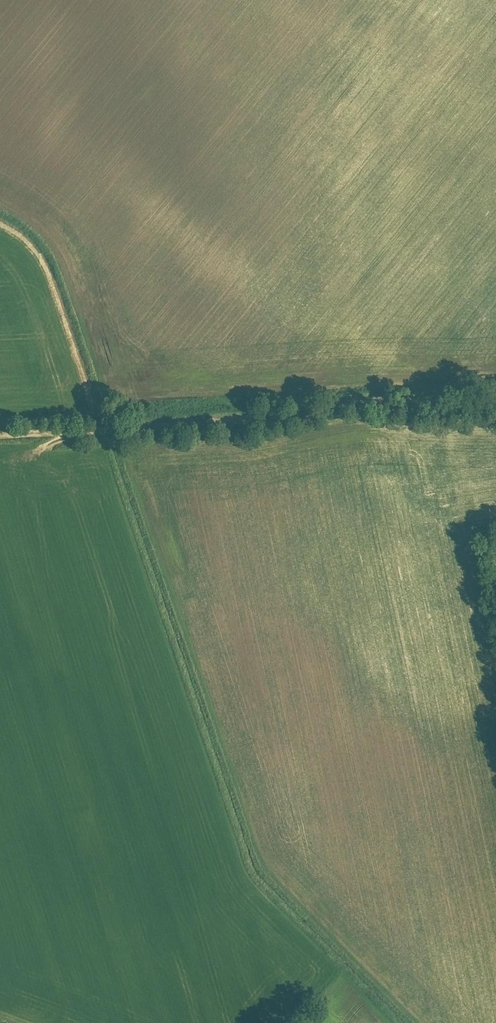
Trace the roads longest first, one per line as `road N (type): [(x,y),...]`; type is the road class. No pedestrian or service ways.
road 1 (track): [(0,430),(264,416),(364,398),(495,401)]

